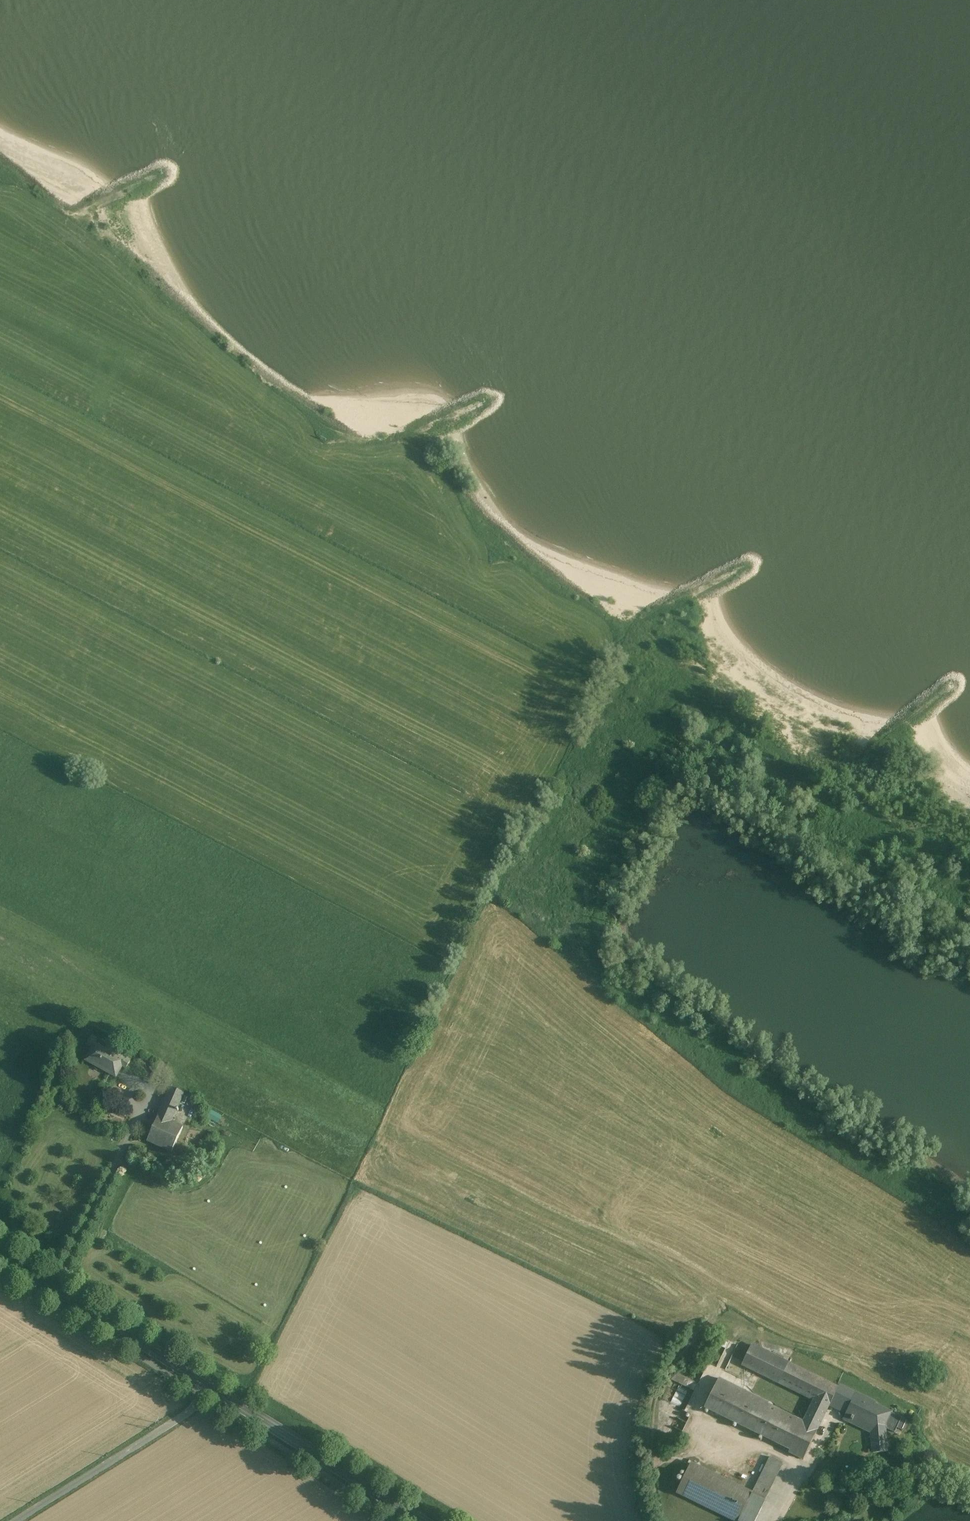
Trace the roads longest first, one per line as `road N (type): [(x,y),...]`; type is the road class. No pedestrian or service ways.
road 1 (secondary): [(421,1520),(0,1251)]
road 2 (track): [(969,1403),(843,1355),(715,1325),(666,1368),(651,1401),(649,1463)]

